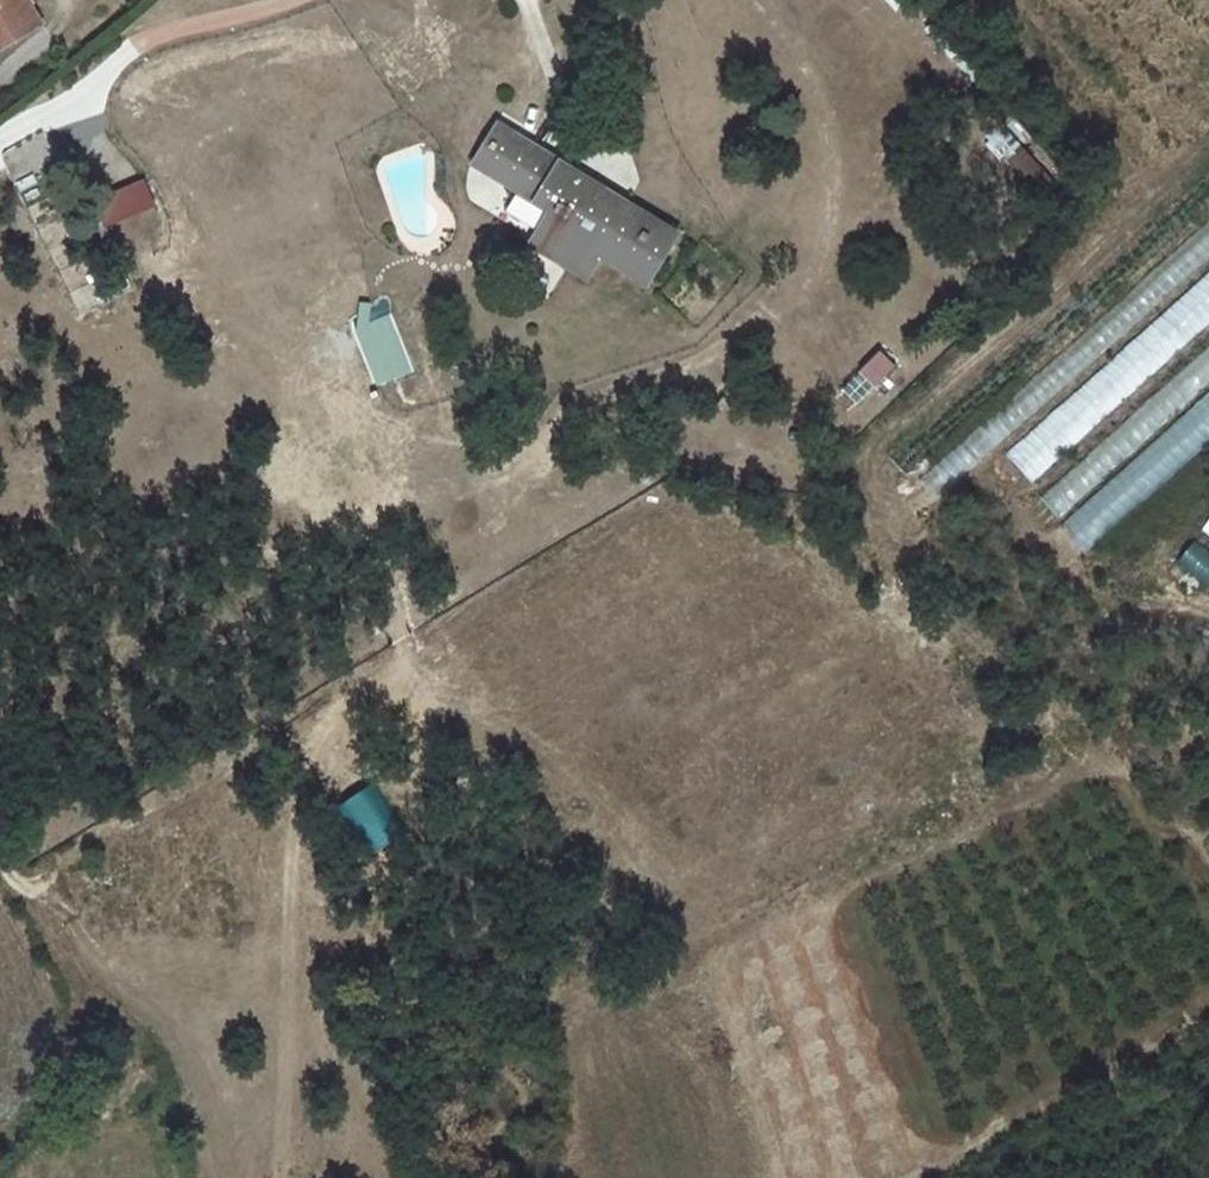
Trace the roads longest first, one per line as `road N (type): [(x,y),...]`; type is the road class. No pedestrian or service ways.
road 1 (track): [(0,869),(11,885),(38,886),(82,847),(398,649)]

